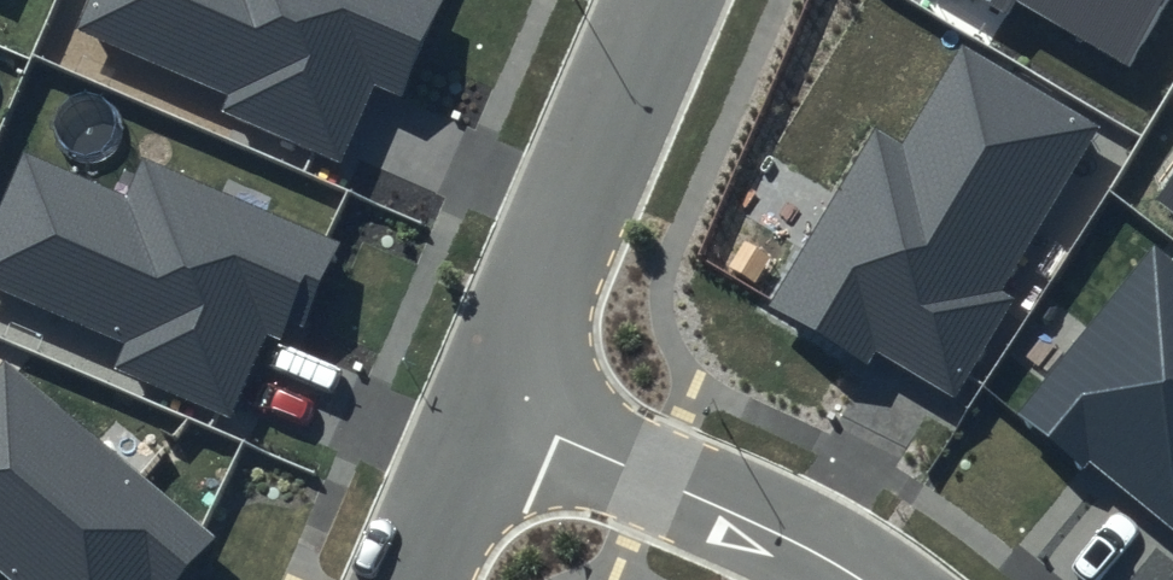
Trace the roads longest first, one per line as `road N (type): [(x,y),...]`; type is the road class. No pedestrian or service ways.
road 1 (residential): [(491,405),(660,0)]
road 2 (residential): [(856,579),(821,555),(491,405)]
road 3 (residential): [(413,579),(491,405)]

